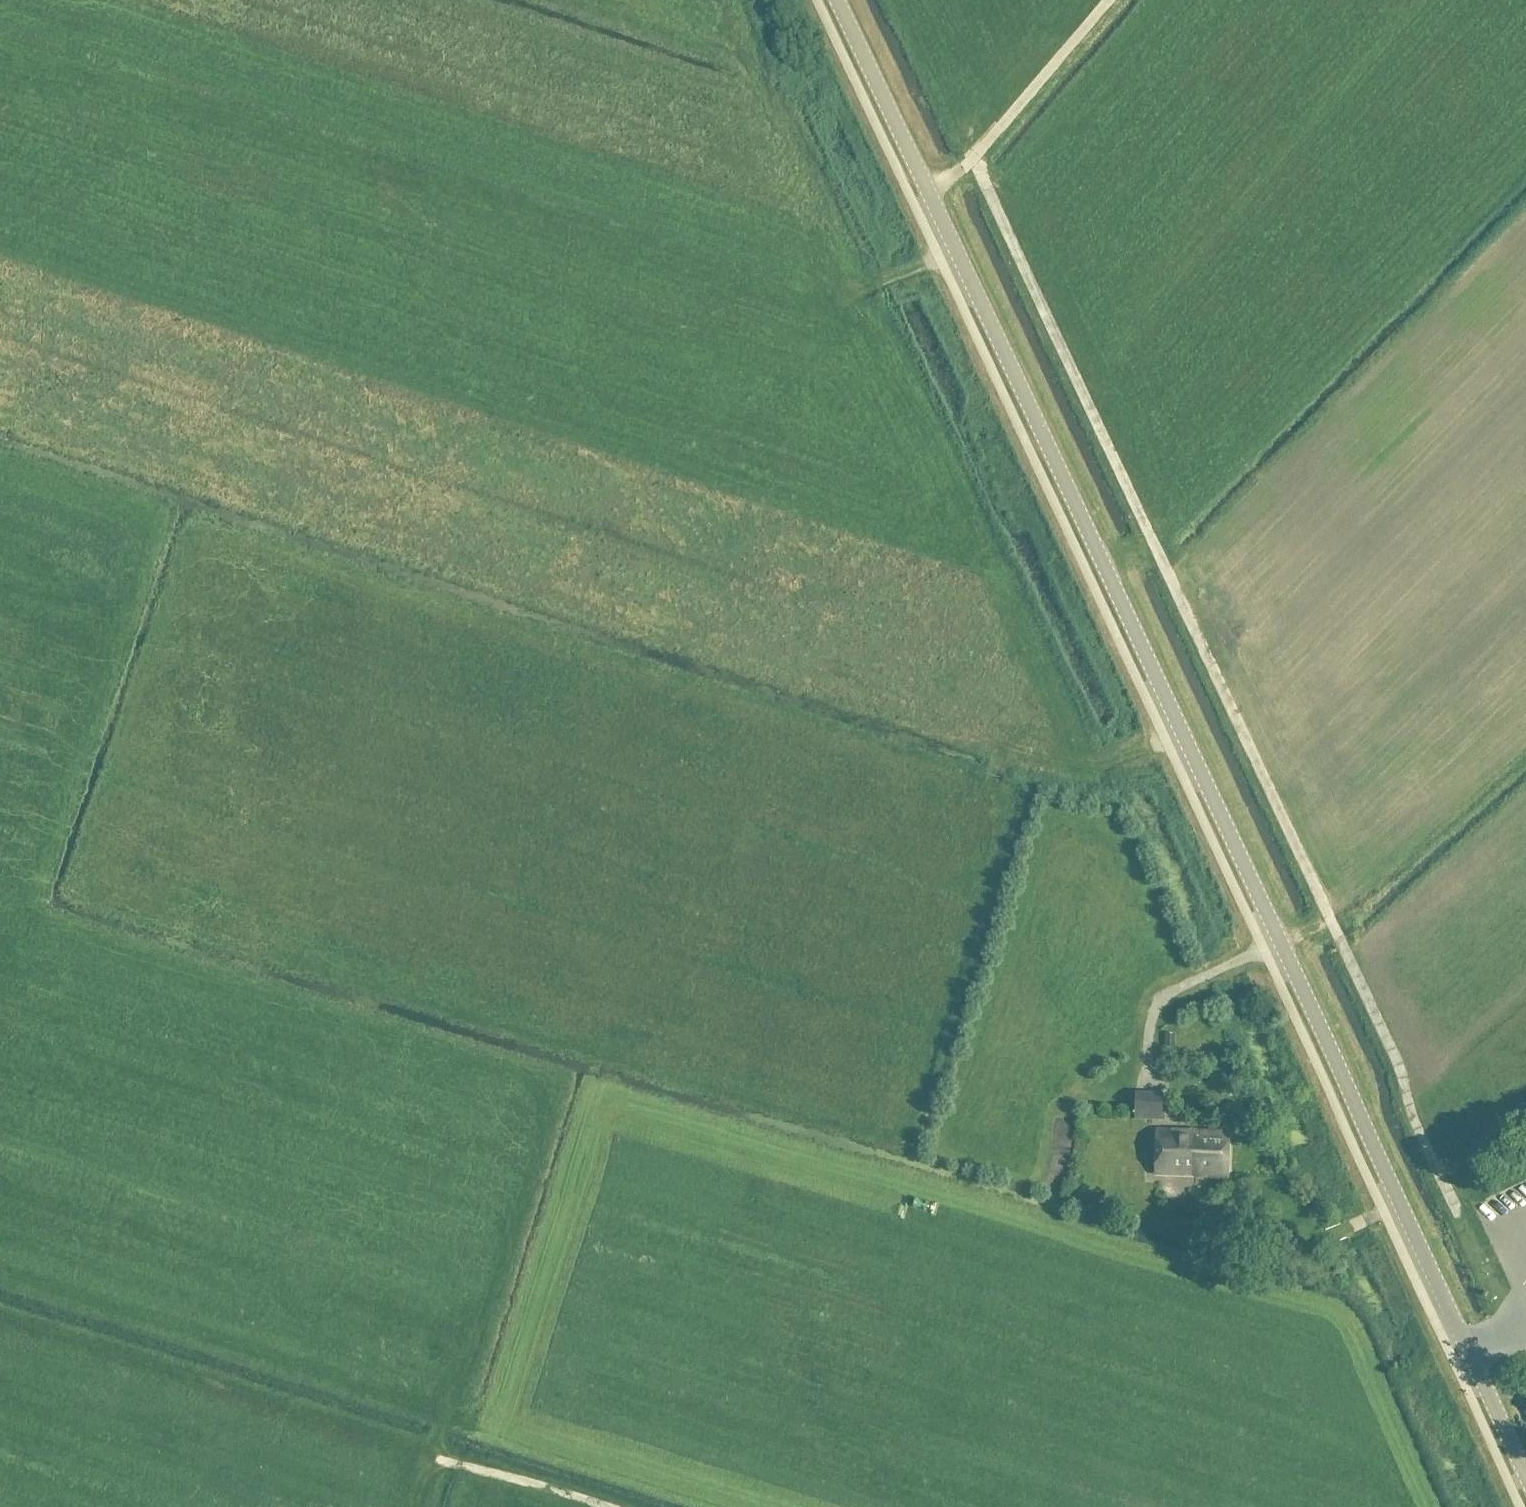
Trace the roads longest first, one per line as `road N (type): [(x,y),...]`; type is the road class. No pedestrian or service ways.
road 1 (unclassified): [(1525,1472),(837,0)]
road 2 (track): [(1468,1216),(1440,1178),(1366,996),(972,160)]
road 3 (track): [(929,194),(966,166),(1109,0)]
road 4 (track): [(605,1506),(439,1460)]

